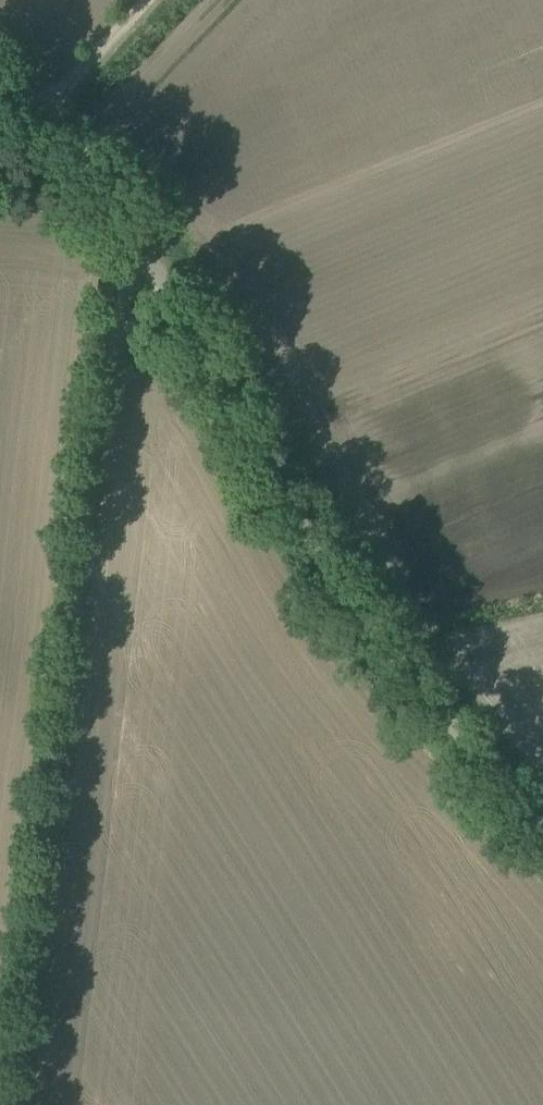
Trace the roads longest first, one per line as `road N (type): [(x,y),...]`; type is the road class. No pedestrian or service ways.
road 1 (unclassified): [(21,1104),(110,304),(147,260)]
road 2 (unclassified): [(542,832),(427,697),(288,497),(147,260)]
road 3 (unclassified): [(147,260),(95,170),(0,80)]
road 4 (track): [(44,113),(151,0)]

